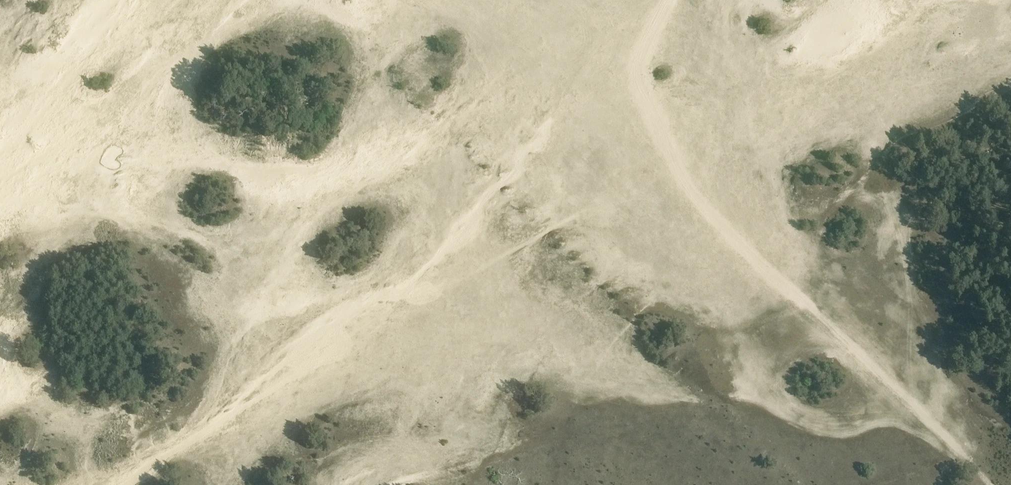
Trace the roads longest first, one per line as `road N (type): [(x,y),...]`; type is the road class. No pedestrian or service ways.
road 1 (track): [(993,484),(690,193),(648,120),(632,67),(667,0)]

